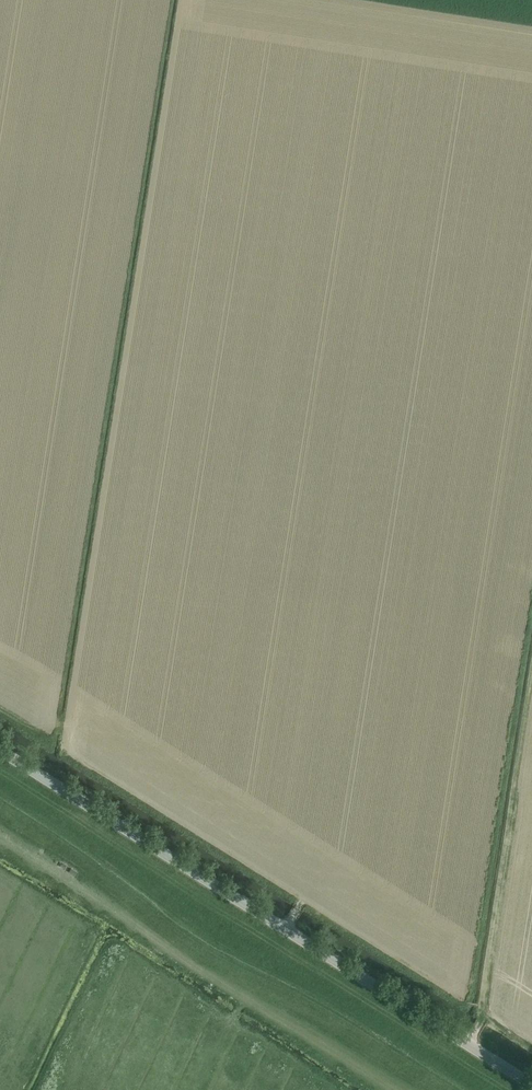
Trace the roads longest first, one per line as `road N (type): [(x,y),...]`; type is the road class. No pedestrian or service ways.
road 1 (unclassified): [(531,1084),(0,751)]

